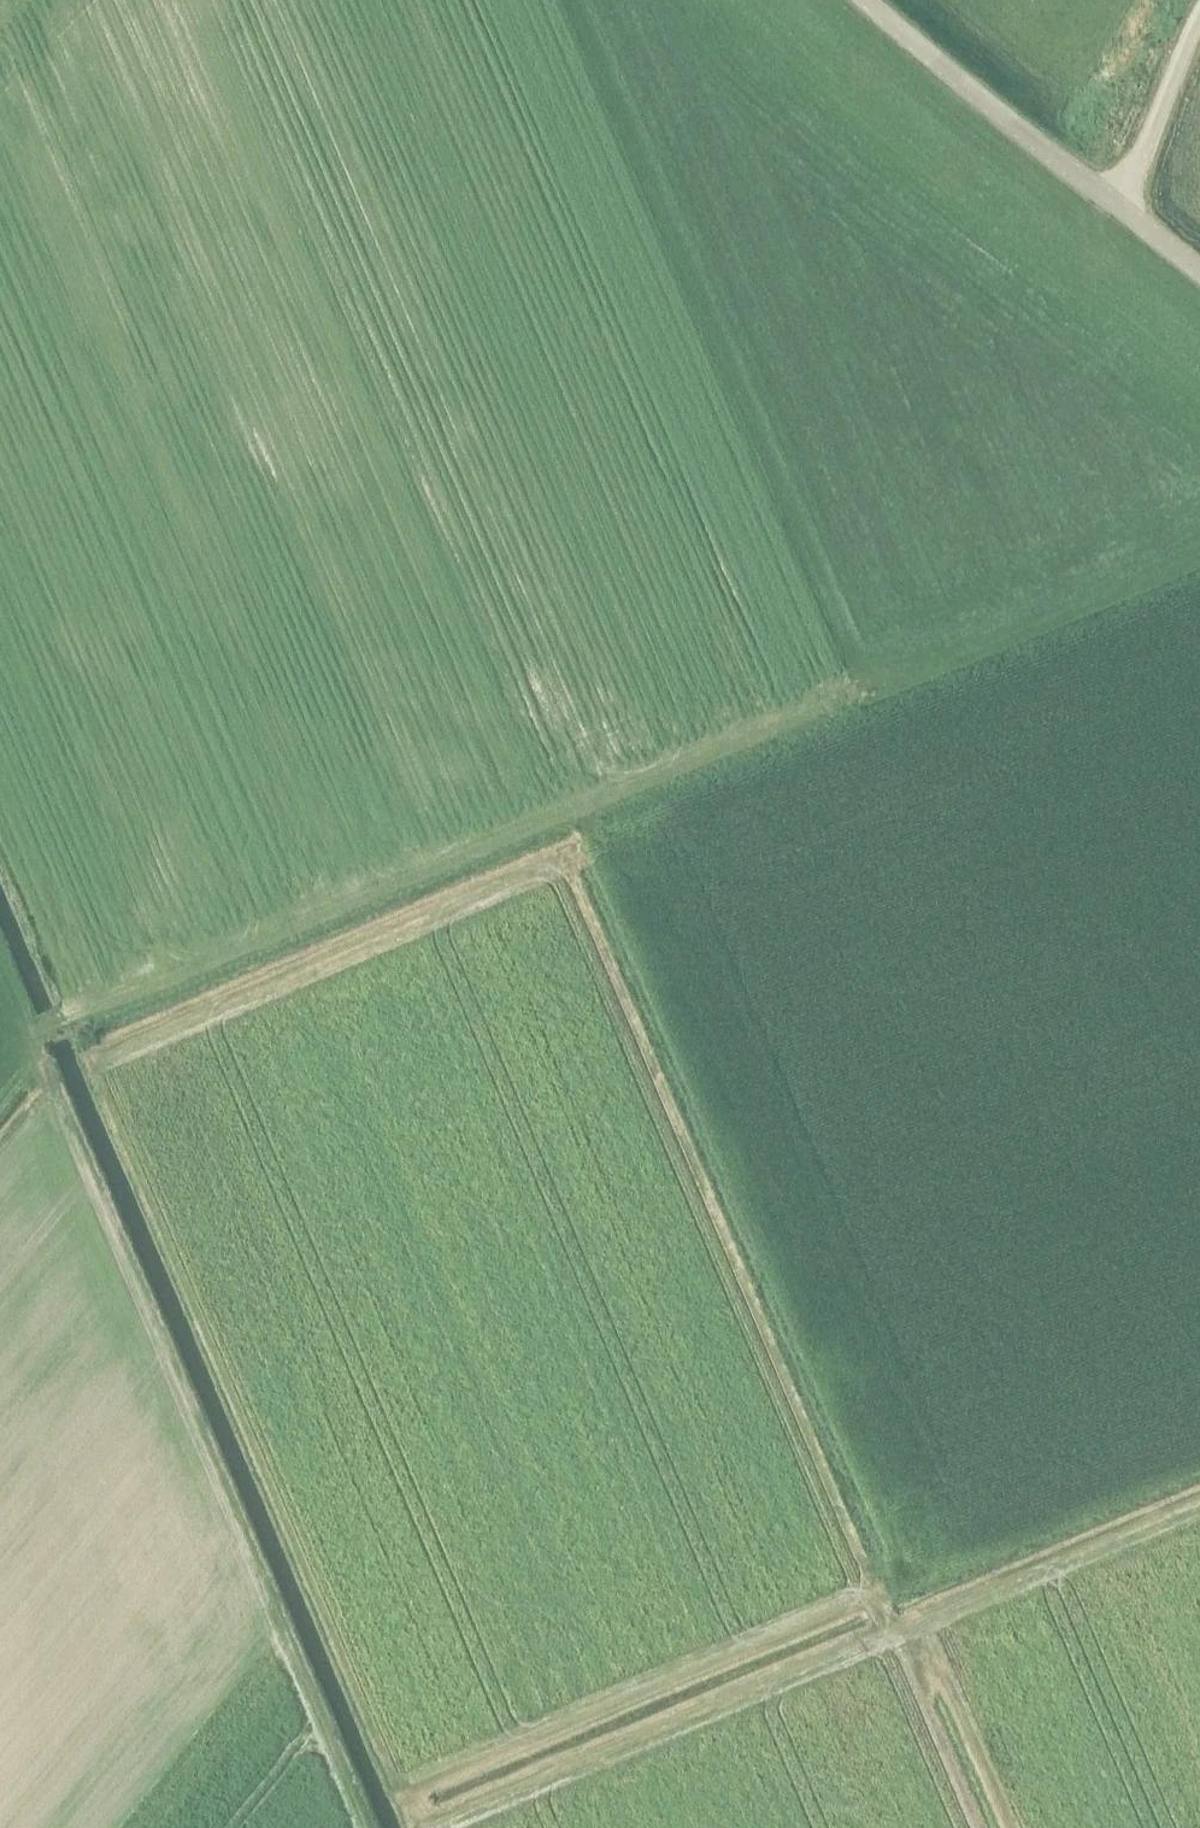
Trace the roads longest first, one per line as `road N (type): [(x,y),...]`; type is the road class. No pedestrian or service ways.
road 1 (tertiary): [(1199,271),(866,0)]

